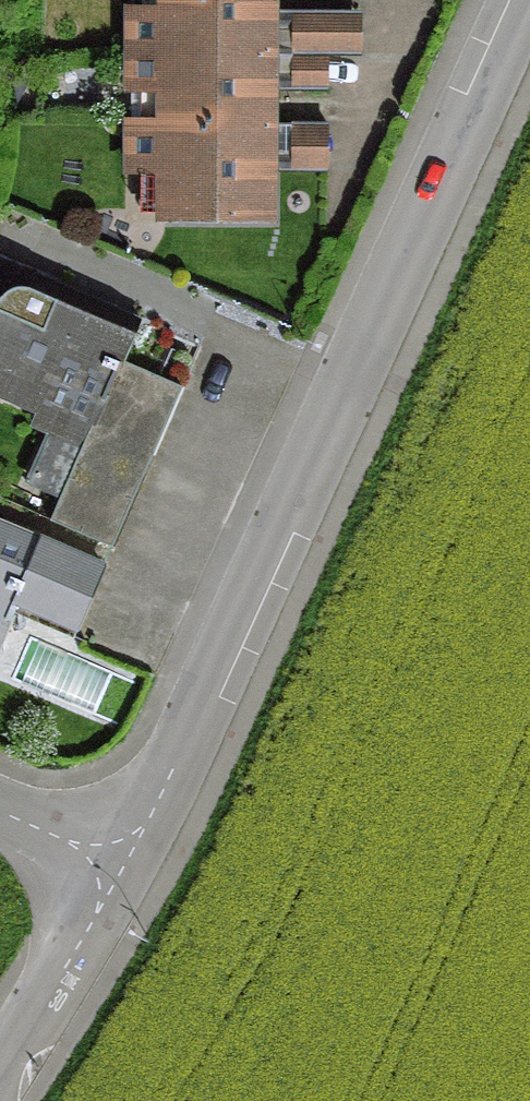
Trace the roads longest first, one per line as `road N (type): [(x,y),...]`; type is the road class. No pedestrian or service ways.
road 1 (residential): [(516,0),(234,626),(115,854)]
road 2 (residential): [(115,854),(0,1053)]
road 3 (residential): [(0,804),(115,854)]

